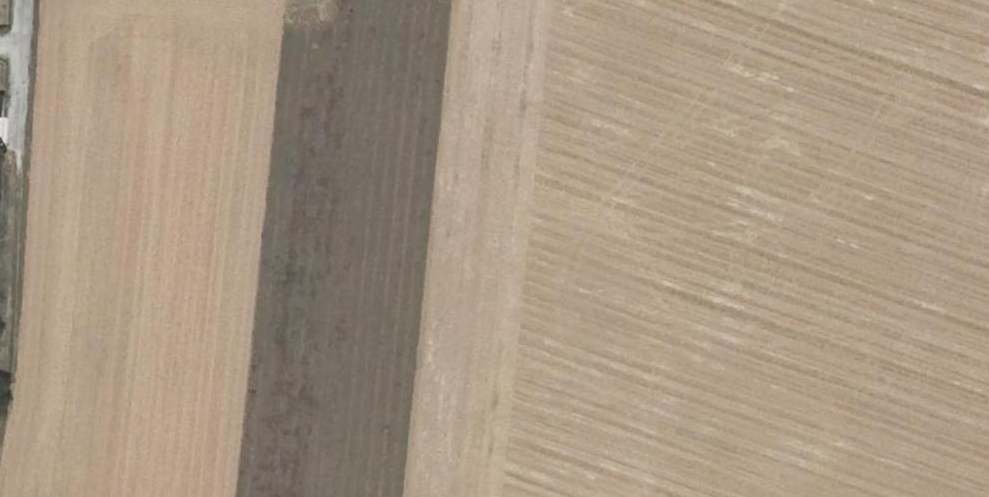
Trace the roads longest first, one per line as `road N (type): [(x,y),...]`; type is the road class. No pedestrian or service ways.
road 1 (residential): [(14,144),(20,0)]

